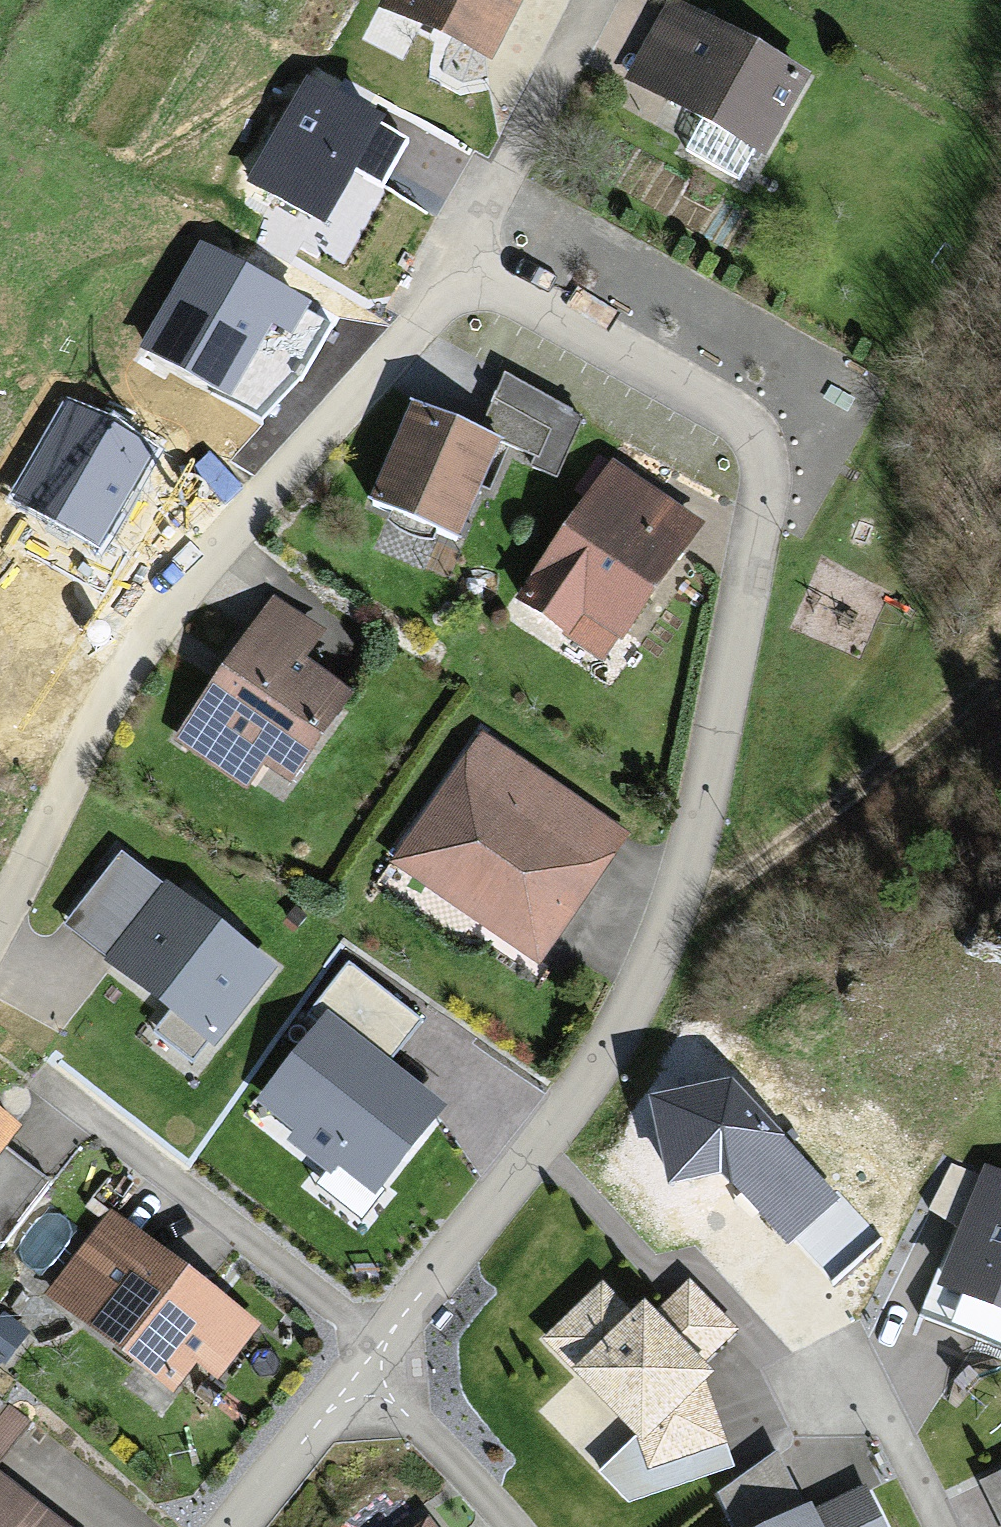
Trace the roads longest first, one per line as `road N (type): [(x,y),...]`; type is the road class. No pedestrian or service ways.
road 1 (residential): [(370,1360),(559,1116),(643,972),(691,819),(760,497),(746,434),(718,406),(452,255)]
road 2 (residential): [(452,255),(393,342),(132,647),(0,904)]
road 3 (track): [(1000,679),(662,923)]
road 4 (residential): [(452,255),(570,0)]
road 5 (residential): [(370,1360),(515,1526)]
road 6 (residential): [(238,1526),(370,1360)]
road 7 (residential): [(931,1526),(850,1372)]

